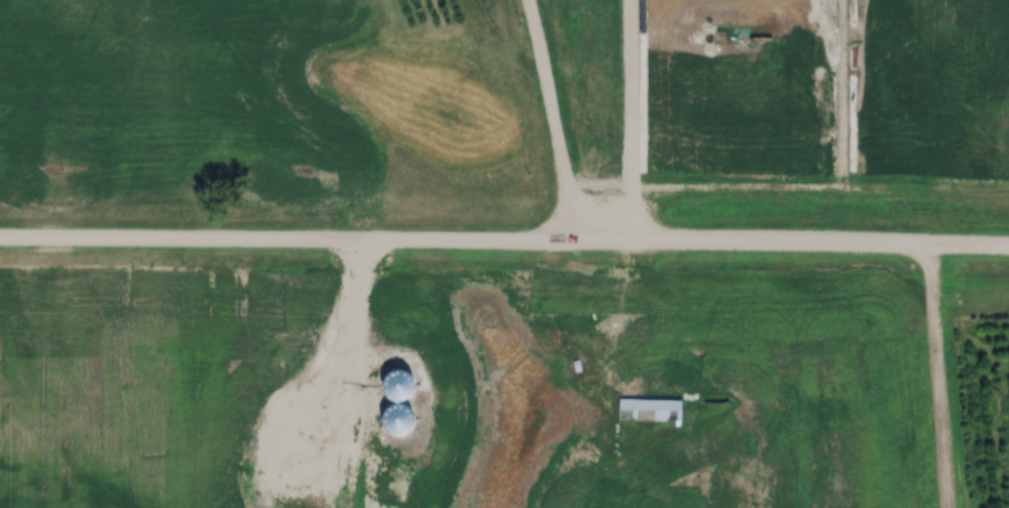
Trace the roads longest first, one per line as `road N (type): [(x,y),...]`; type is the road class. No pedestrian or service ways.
road 1 (residential): [(1008,247),(0,238)]
road 2 (track): [(293,288),(478,281),(578,310),(632,287),(649,271),(657,243),(657,0)]

